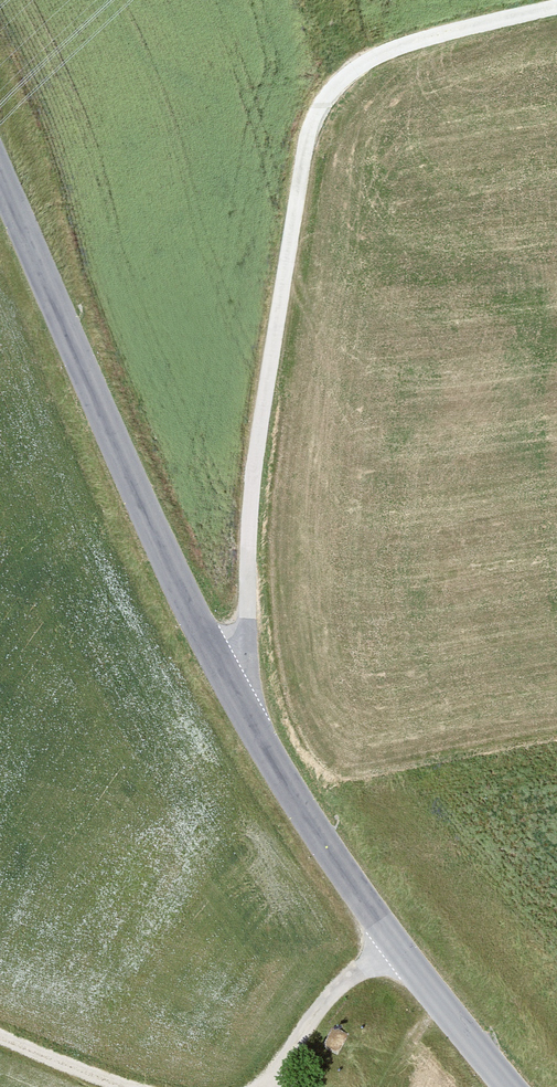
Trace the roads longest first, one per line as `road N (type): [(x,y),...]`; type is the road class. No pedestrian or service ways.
road 1 (tertiary): [(512,1086),(336,856),(271,747),(145,502),(0,166)]
road 2 (track): [(556,36),(356,80),(306,198),(227,665)]
road 3 (track): [(264,1086),(397,938)]
road 4 (track): [(0,1041),(117,1086)]

